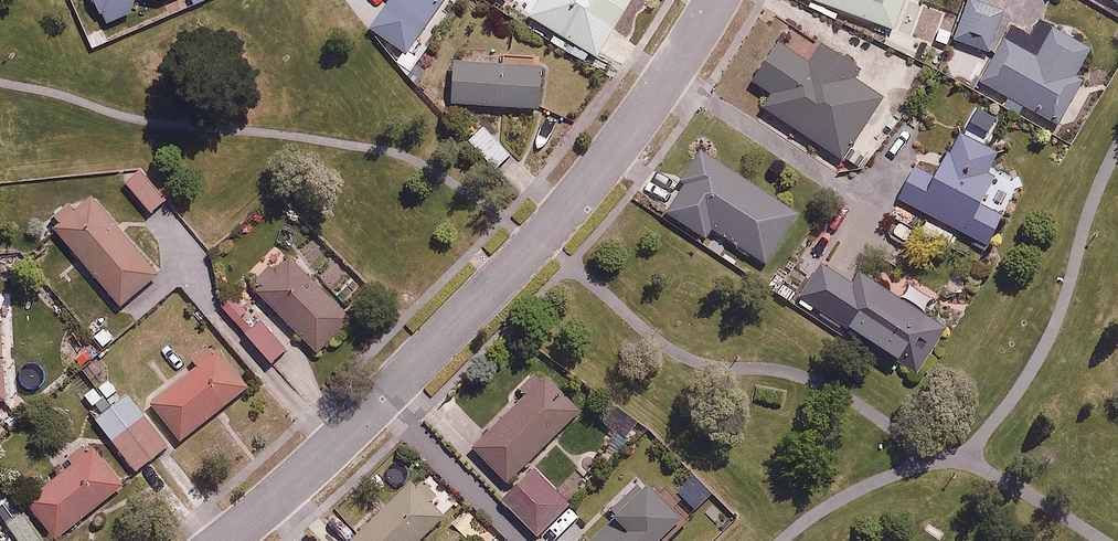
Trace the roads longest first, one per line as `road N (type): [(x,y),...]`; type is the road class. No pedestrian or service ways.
road 1 (residential): [(715,0),(622,139),(540,240),(368,415),(224,540)]

